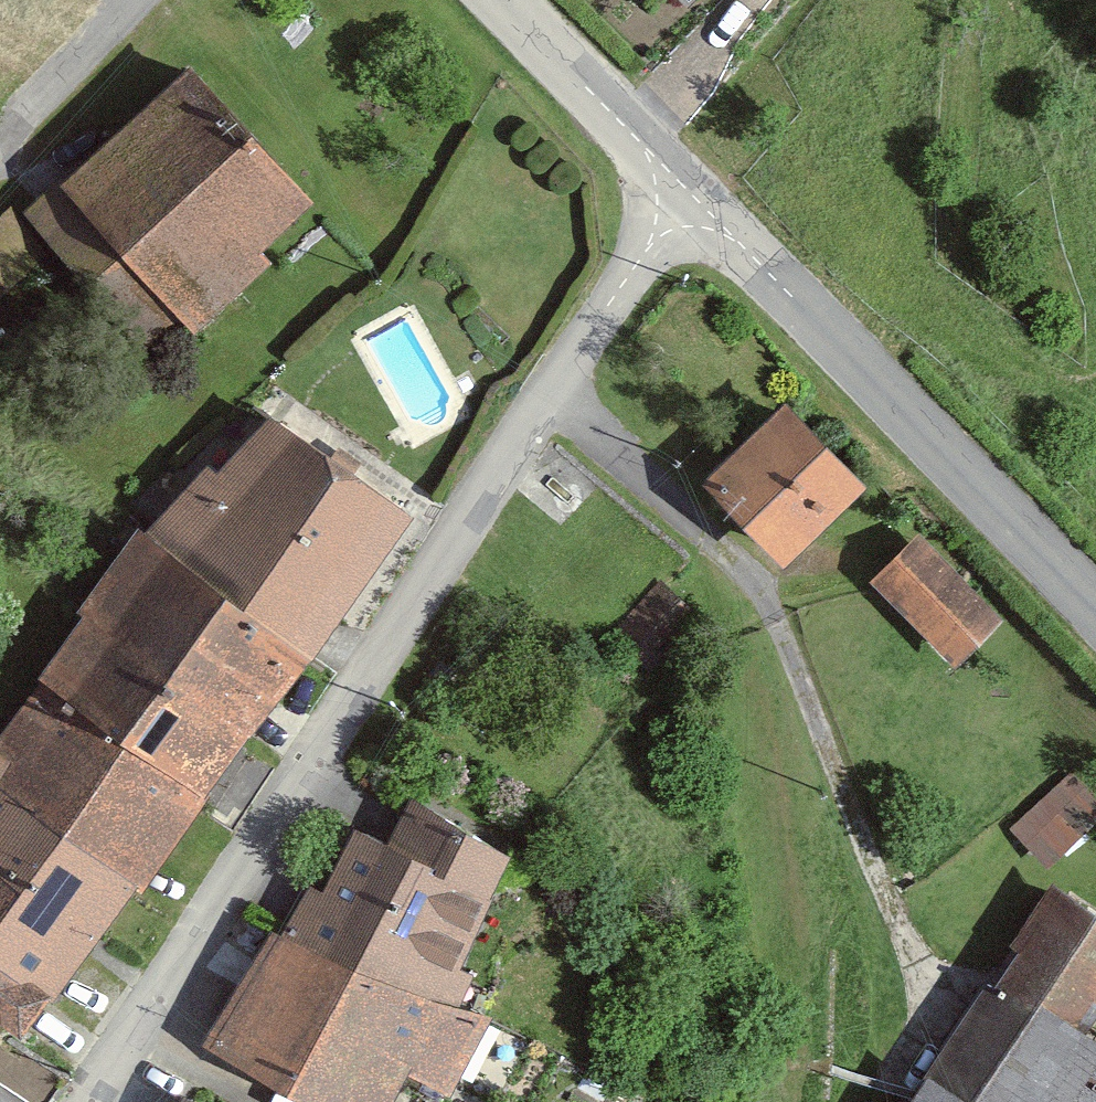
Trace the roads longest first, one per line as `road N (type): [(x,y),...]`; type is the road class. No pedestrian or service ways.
road 1 (unclassified): [(685,194),(460,519),(180,975),(83,1101)]
road 2 (tertiary): [(685,194),(1095,613)]
road 3 (tertiary): [(495,0),(685,194)]
road 4 (residential): [(129,0),(0,133)]

